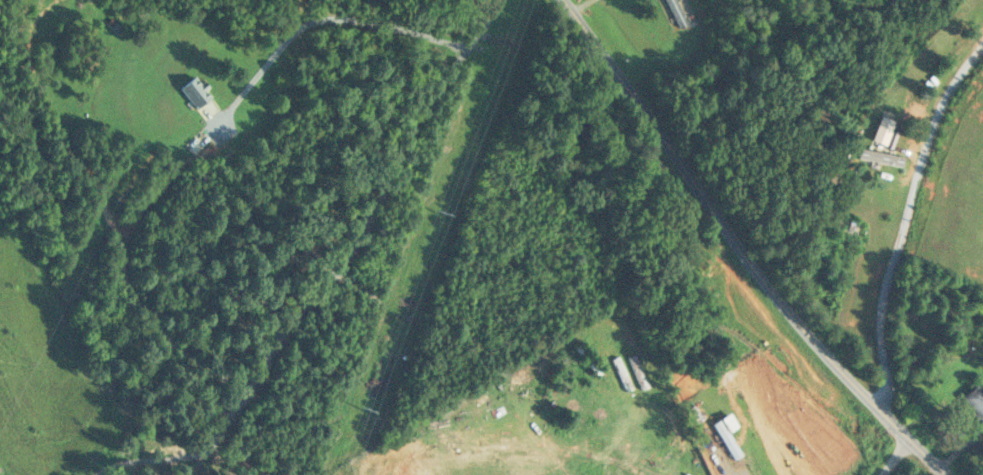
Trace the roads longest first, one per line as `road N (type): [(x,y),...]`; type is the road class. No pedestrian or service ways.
road 1 (residential): [(946,474),(807,332),(565,0)]
road 2 (residential): [(884,411),(885,293),(923,147),(945,95),(982,44)]
road 3 (track): [(193,152),(132,228),(114,224),(95,175),(29,67),(33,26),(69,0)]
road 4 (track): [(251,390),(204,367),(164,333),(135,281),(132,228)]

